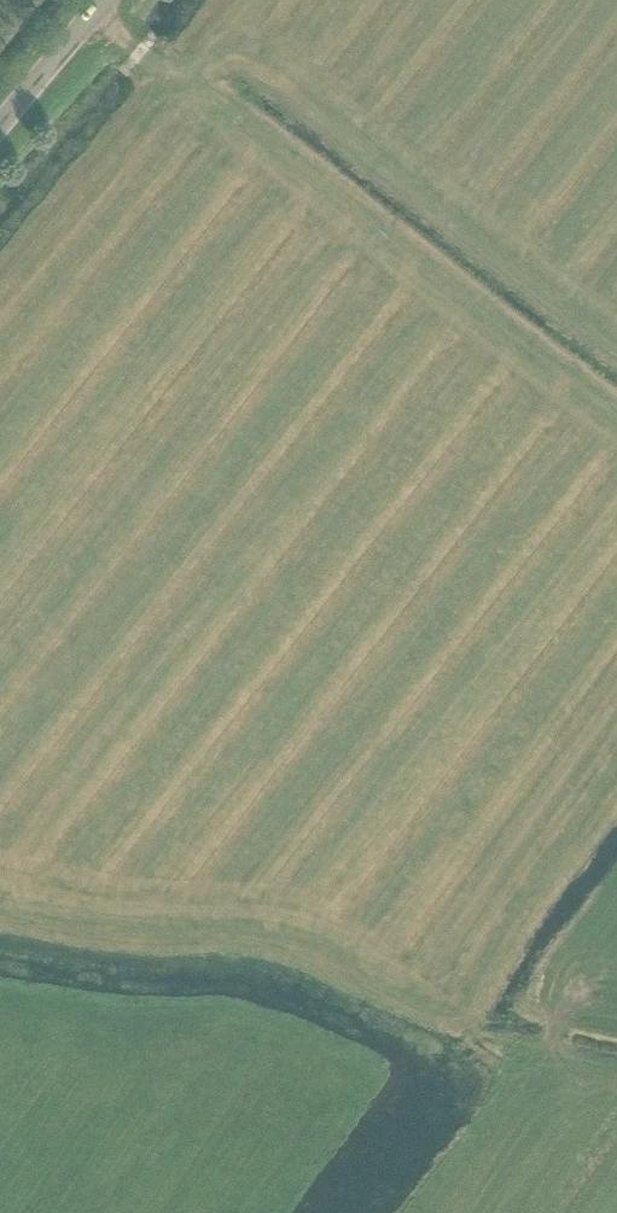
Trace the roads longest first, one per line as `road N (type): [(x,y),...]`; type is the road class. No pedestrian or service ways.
road 1 (tertiary): [(0,126),(105,0)]

